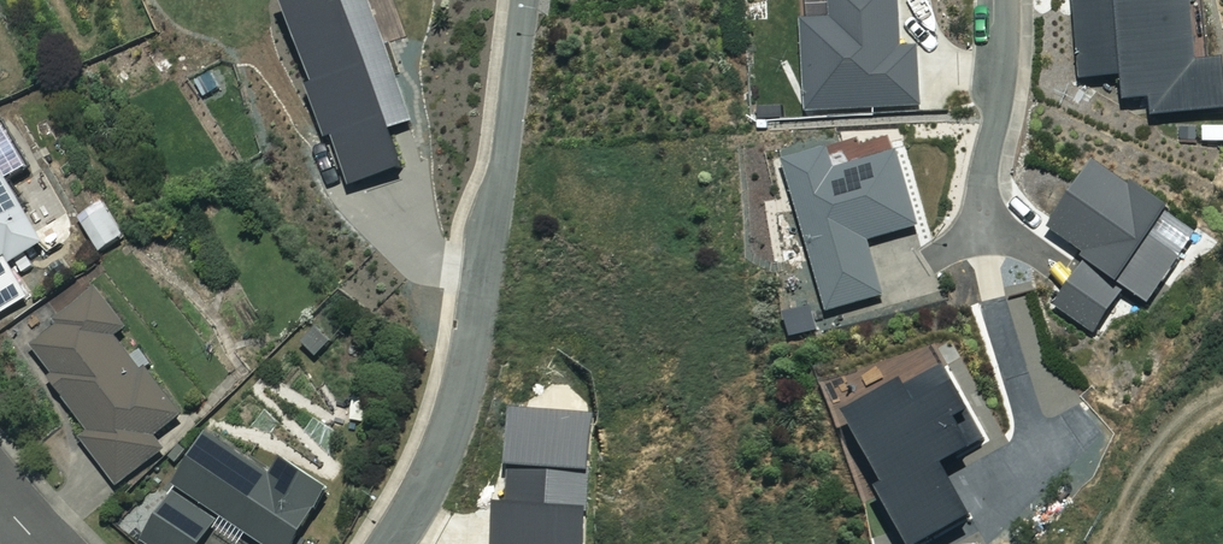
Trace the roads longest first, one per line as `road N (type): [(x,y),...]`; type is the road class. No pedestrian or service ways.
road 1 (residential): [(525,0),(472,351),(449,432),(389,543)]
road 2 (residential): [(982,230),(1004,0)]

